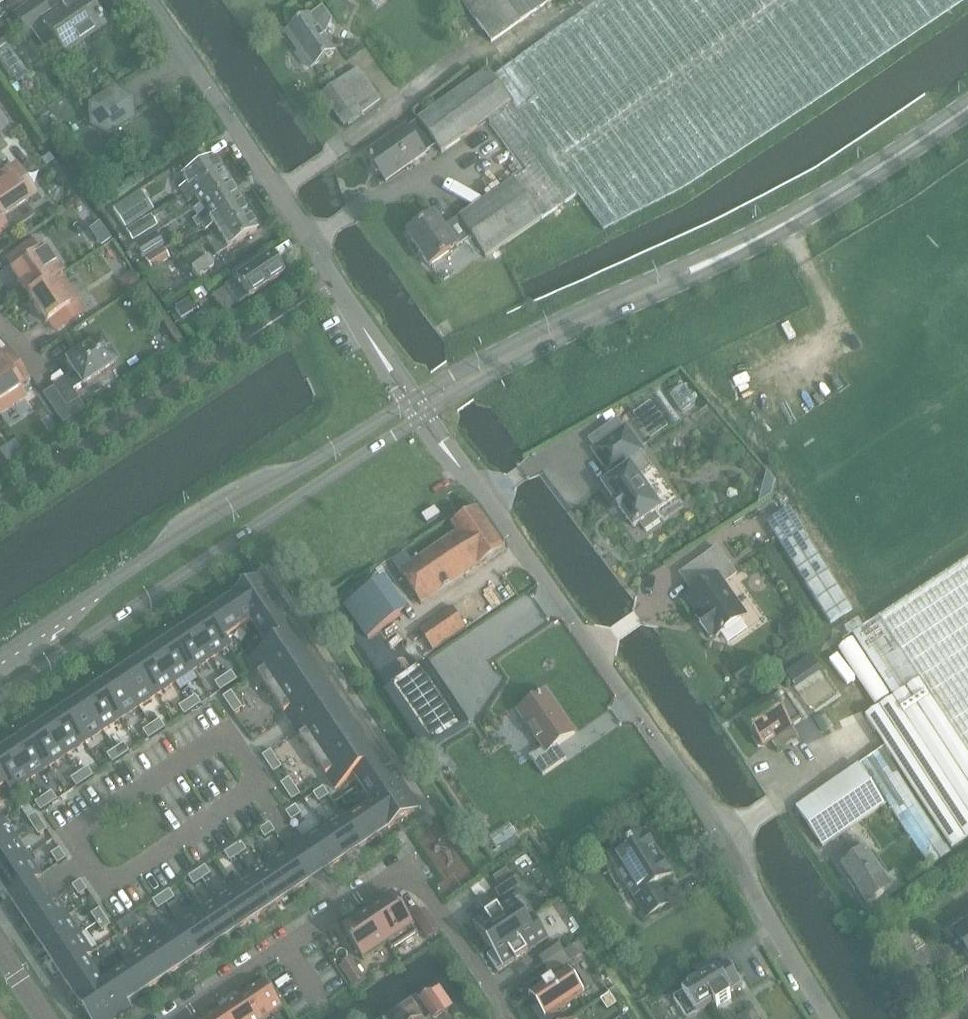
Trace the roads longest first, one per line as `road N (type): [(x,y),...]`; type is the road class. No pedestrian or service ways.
road 1 (residential): [(832,1018),(692,789),(455,459)]
road 2 (secondary): [(0,696),(416,420)]
road 3 (secondary): [(405,402),(0,654)]
road 4 (residential): [(85,863),(67,836),(221,734),(258,789),(103,891)]
road 5 (residential): [(510,1018),(409,864),(171,1018)]
road 6 (residential): [(385,358),(150,0)]
road 7 (secondary): [(725,254),(654,275),(419,393)]
road 8 (secondary): [(431,411),(725,254)]
road 9 (secondary): [(725,254),(857,182),(967,106)]

